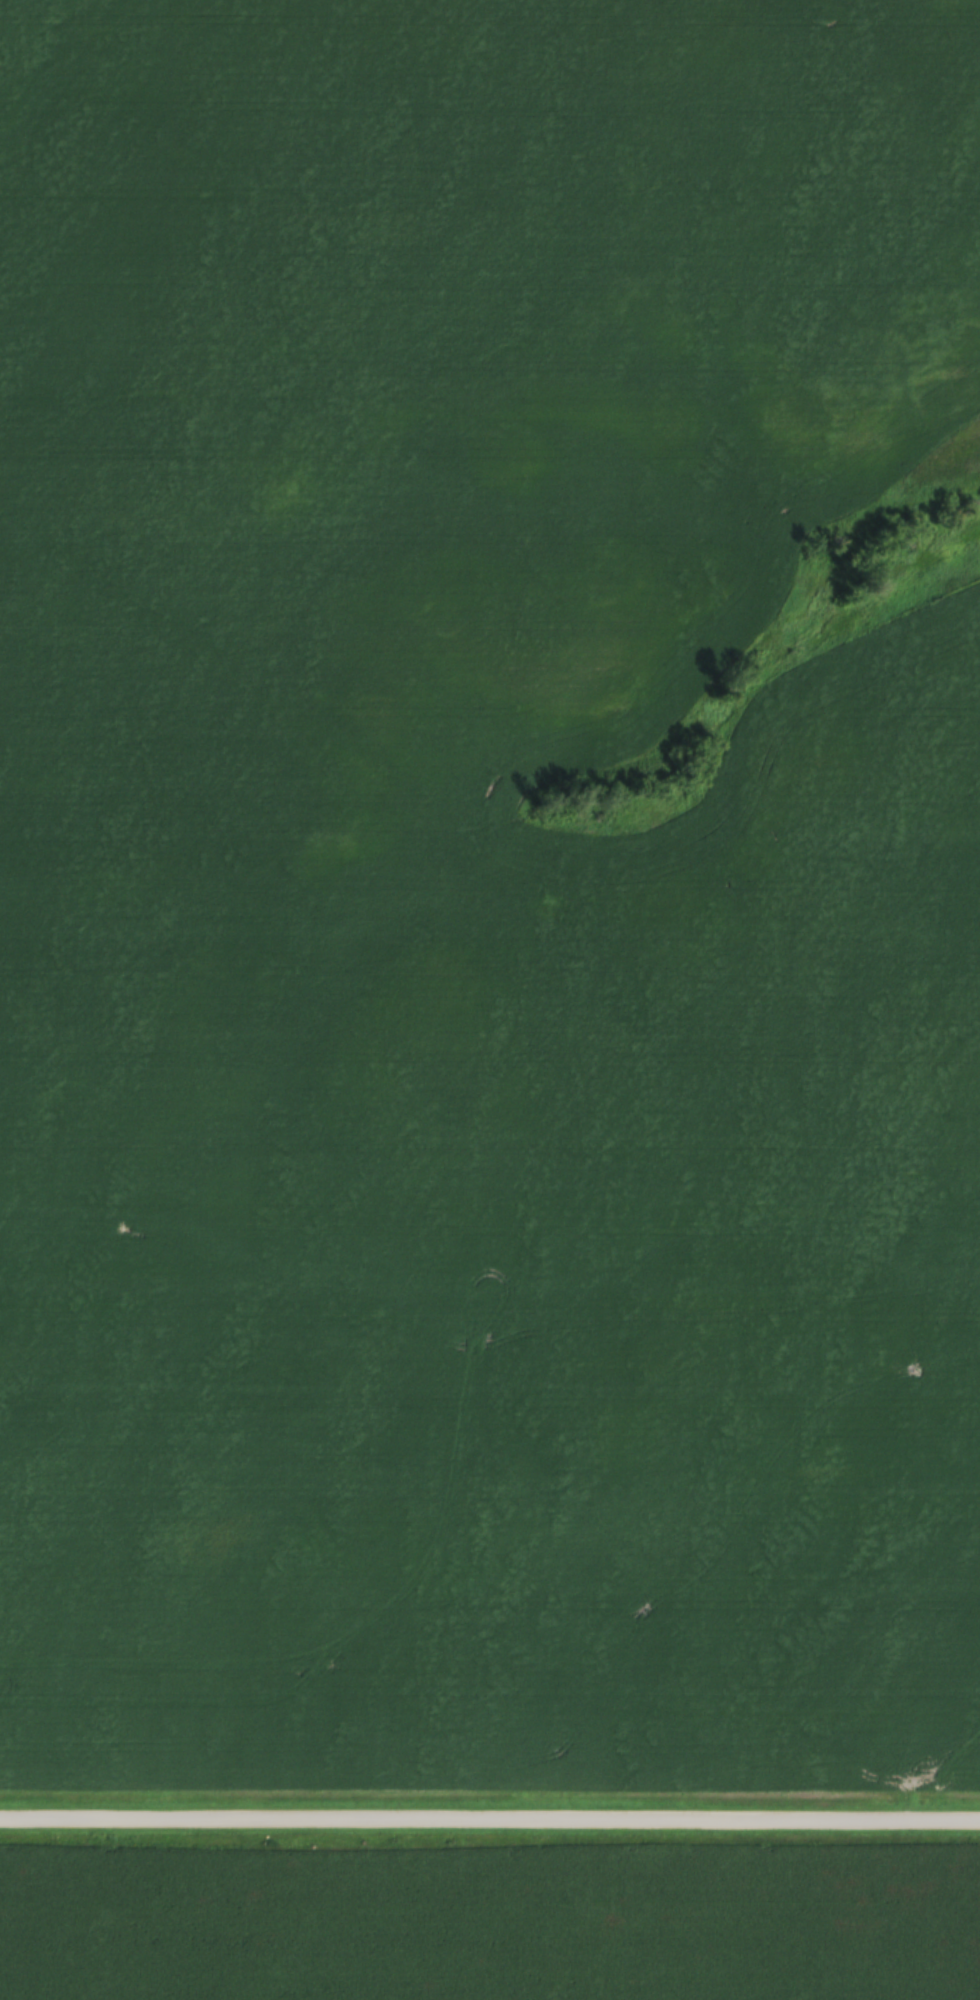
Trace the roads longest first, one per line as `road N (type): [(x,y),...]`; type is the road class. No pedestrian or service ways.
road 1 (residential): [(979,1816),(0,1815)]

